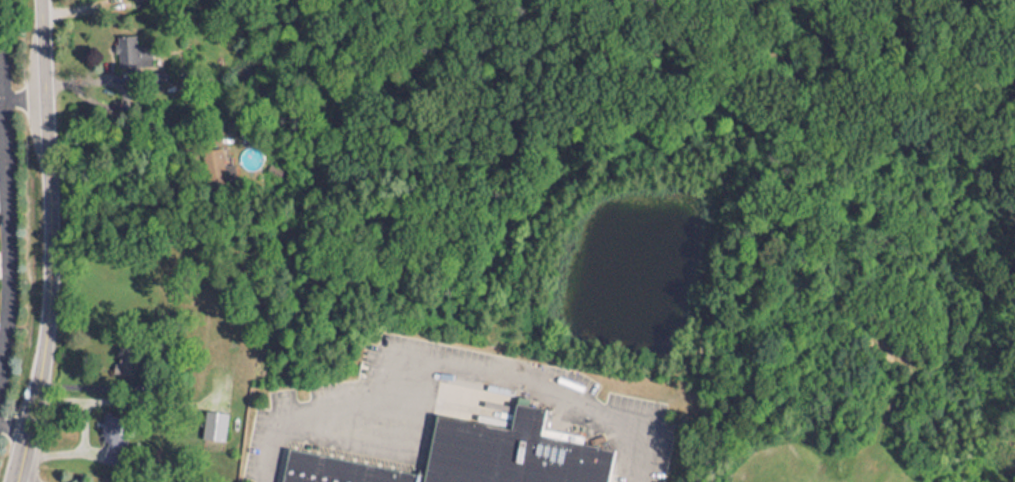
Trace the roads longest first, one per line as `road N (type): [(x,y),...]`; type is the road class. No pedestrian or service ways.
road 1 (residential): [(11,481),(44,270),(33,0)]

